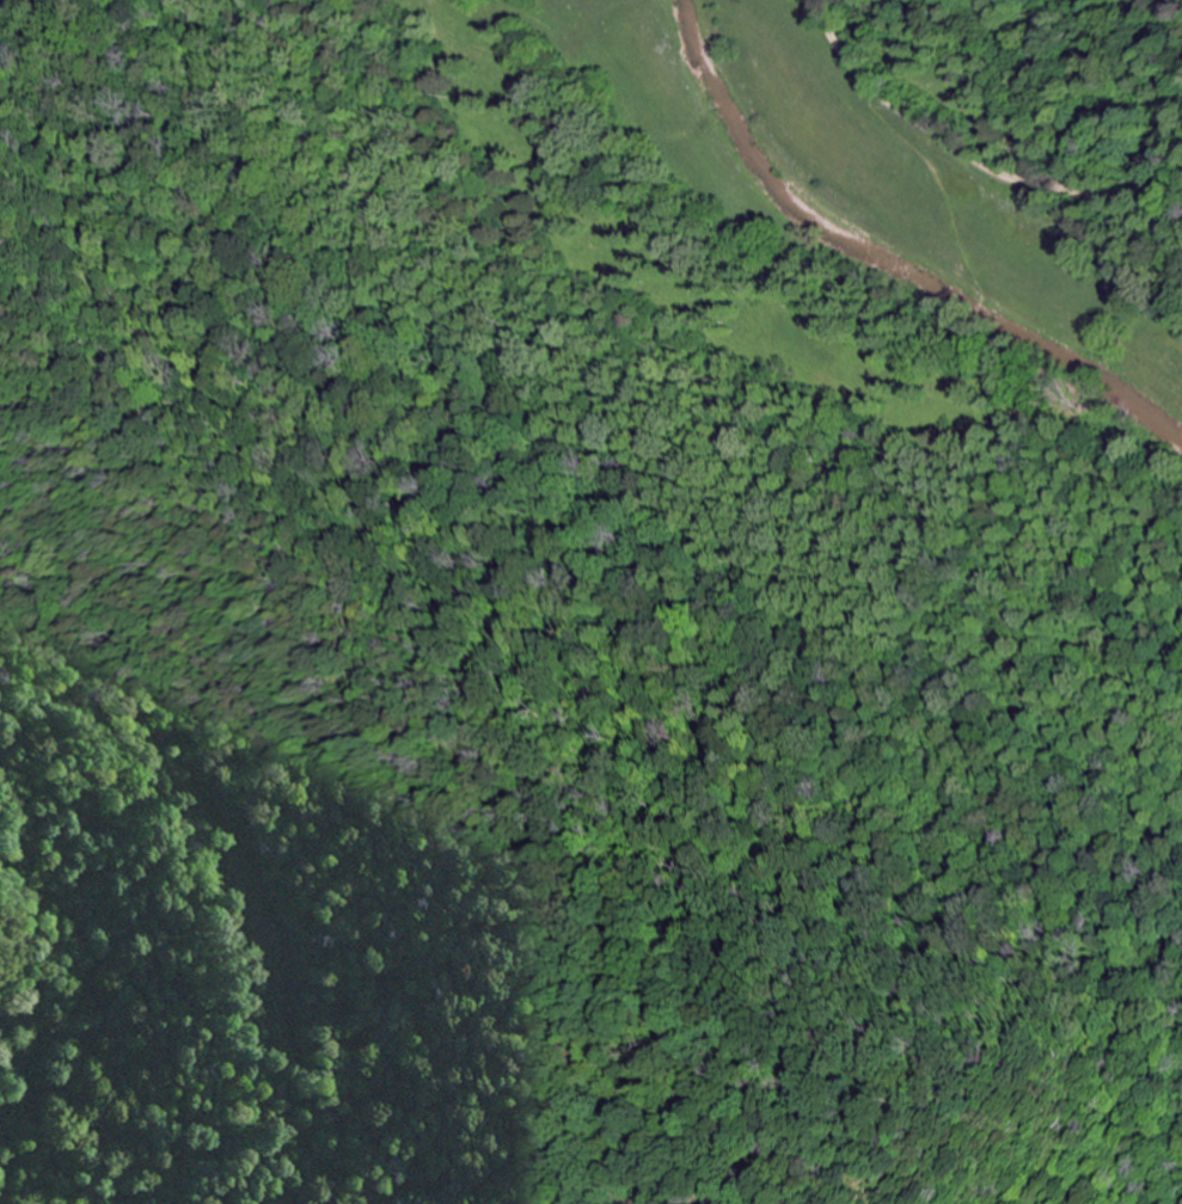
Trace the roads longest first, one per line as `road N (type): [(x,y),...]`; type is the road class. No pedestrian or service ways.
road 1 (residential): [(1181,199),(982,183),(902,121),(801,0)]

